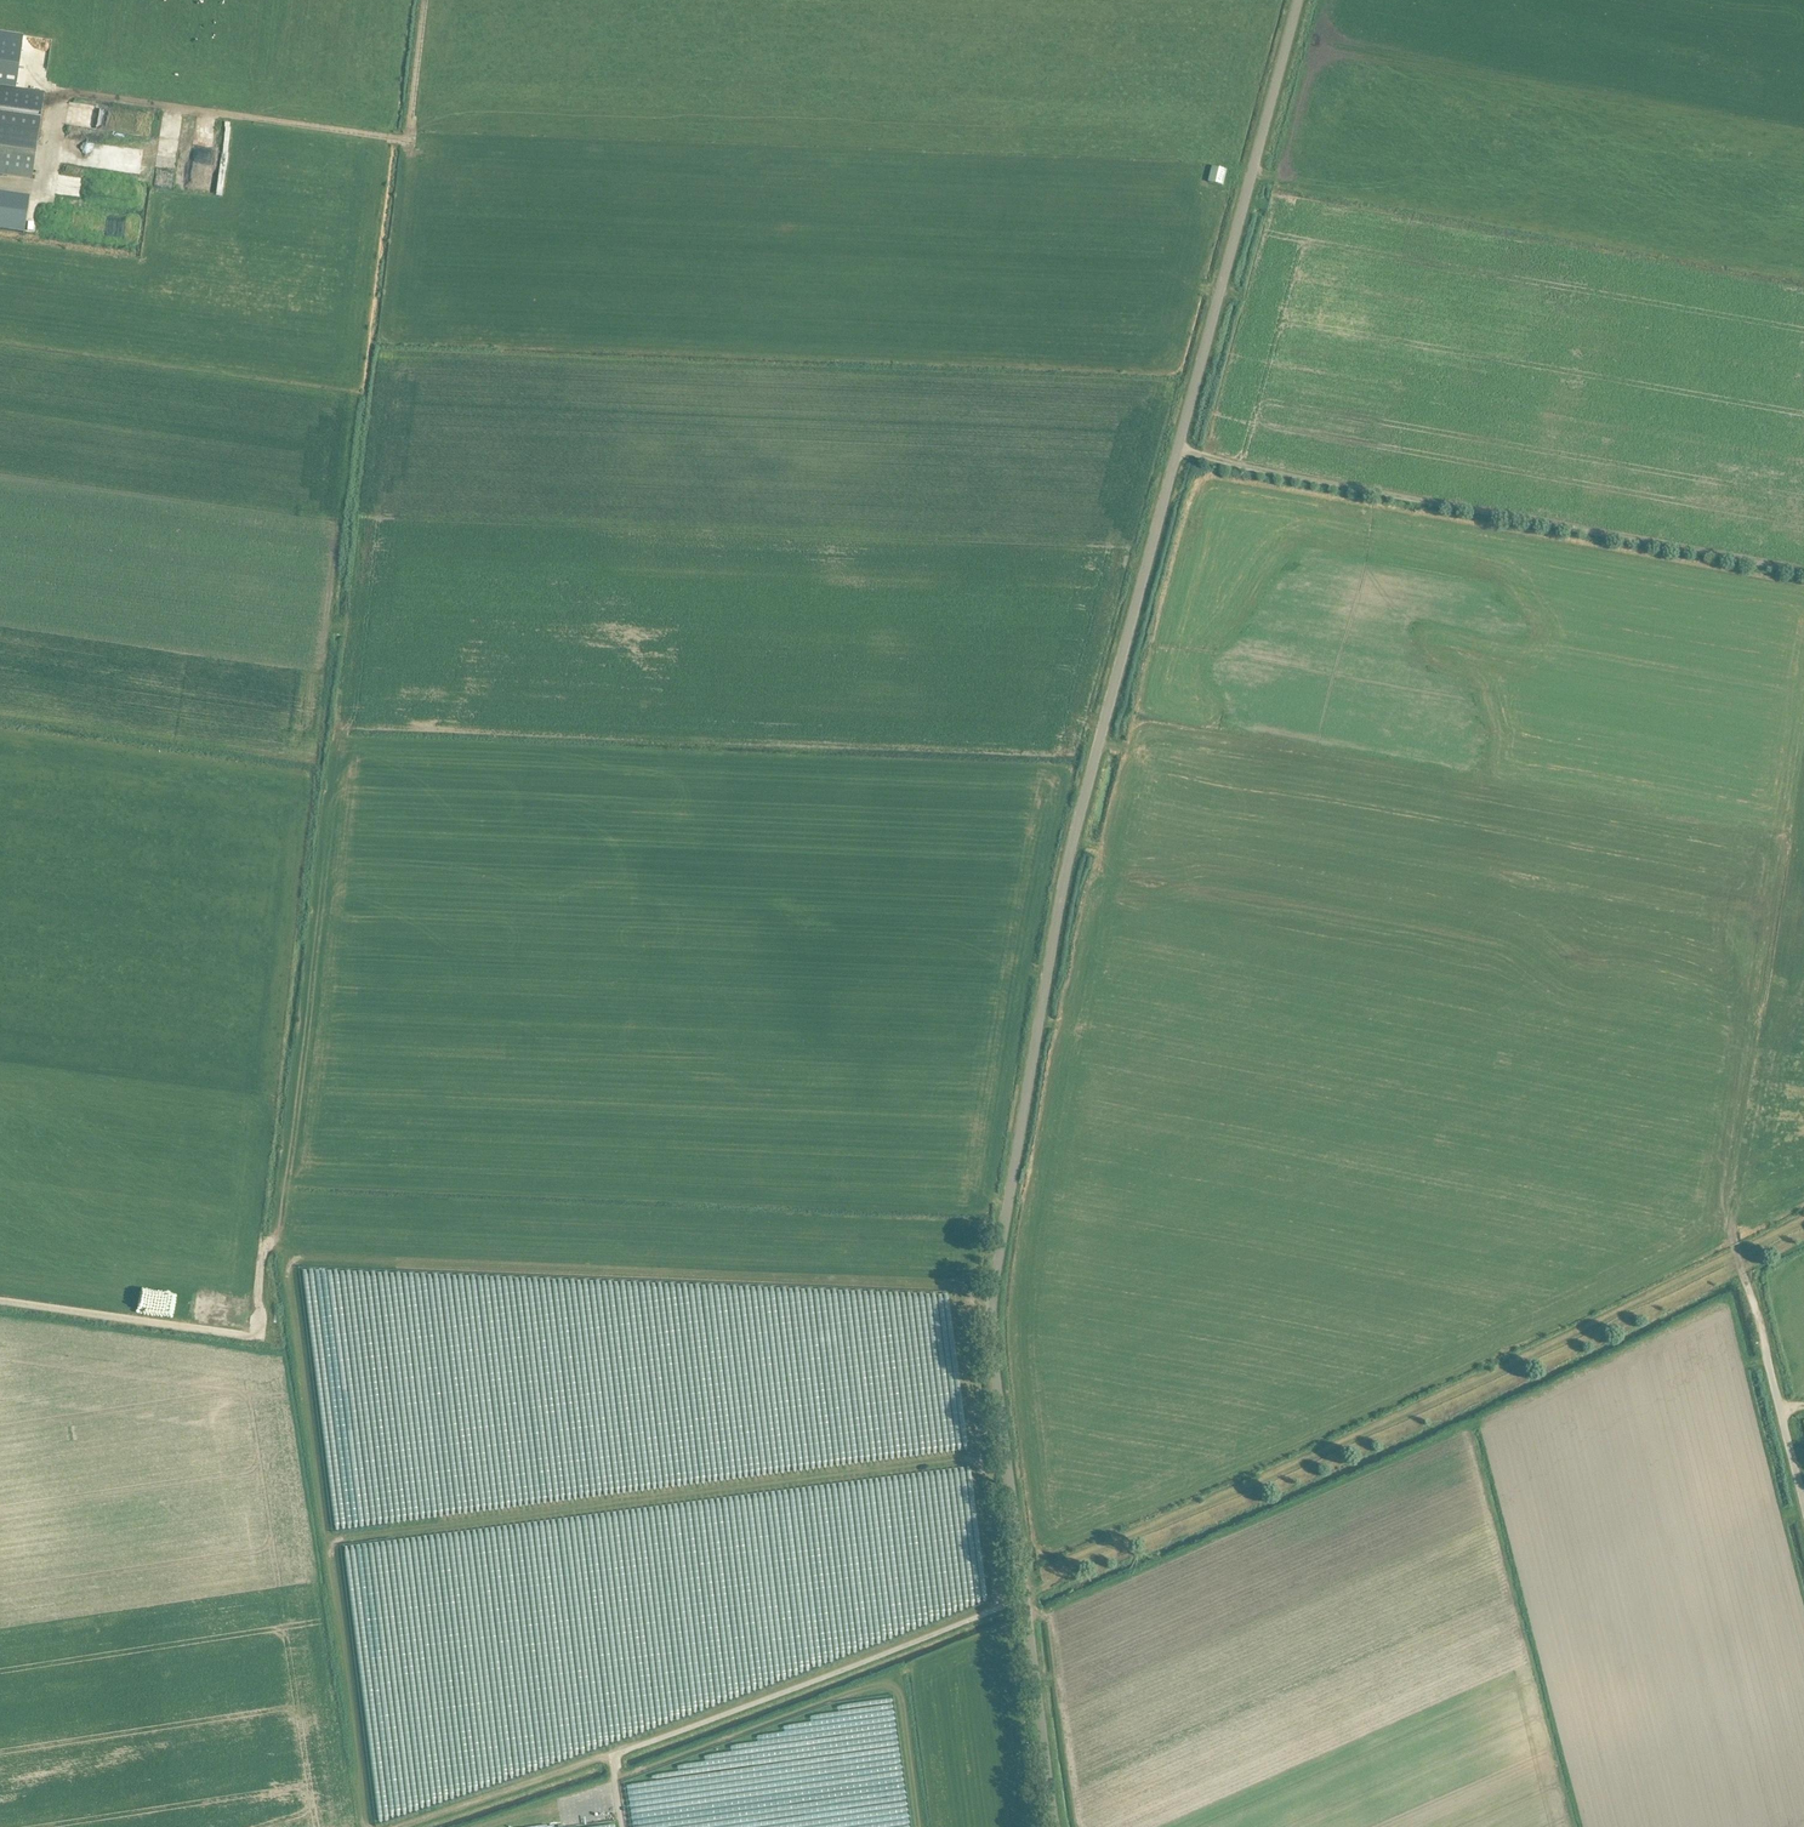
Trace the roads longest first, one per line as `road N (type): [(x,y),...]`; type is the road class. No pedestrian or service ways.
road 1 (unclassified): [(1056,1826),(996,1357),(998,1273),(1069,872),(1179,462)]
road 2 (track): [(1023,1584),(1737,1262),(1803,1224)]
road 3 (unclassified): [(1803,575),(1179,462)]
road 4 (unclassified): [(1179,462),(1304,0)]
road 5 (unclassified): [(1803,1514),(1737,1262)]

